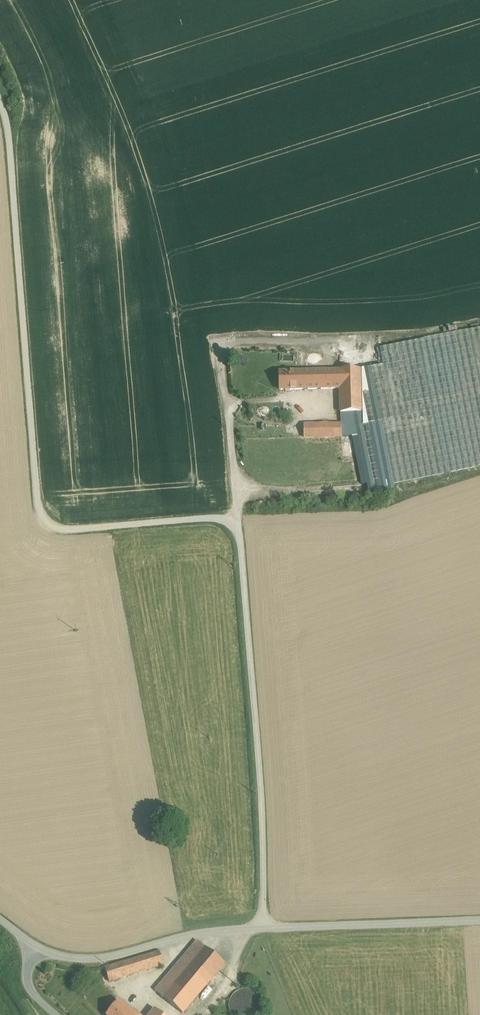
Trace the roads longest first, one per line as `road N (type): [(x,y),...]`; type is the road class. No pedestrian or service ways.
road 1 (track): [(0,102),(39,518),(64,530),(239,518)]
road 2 (unclassified): [(265,927),(237,426)]
road 3 (unclassified): [(265,927),(99,961),(36,949)]
road 4 (unclassified): [(479,922),(265,927)]

